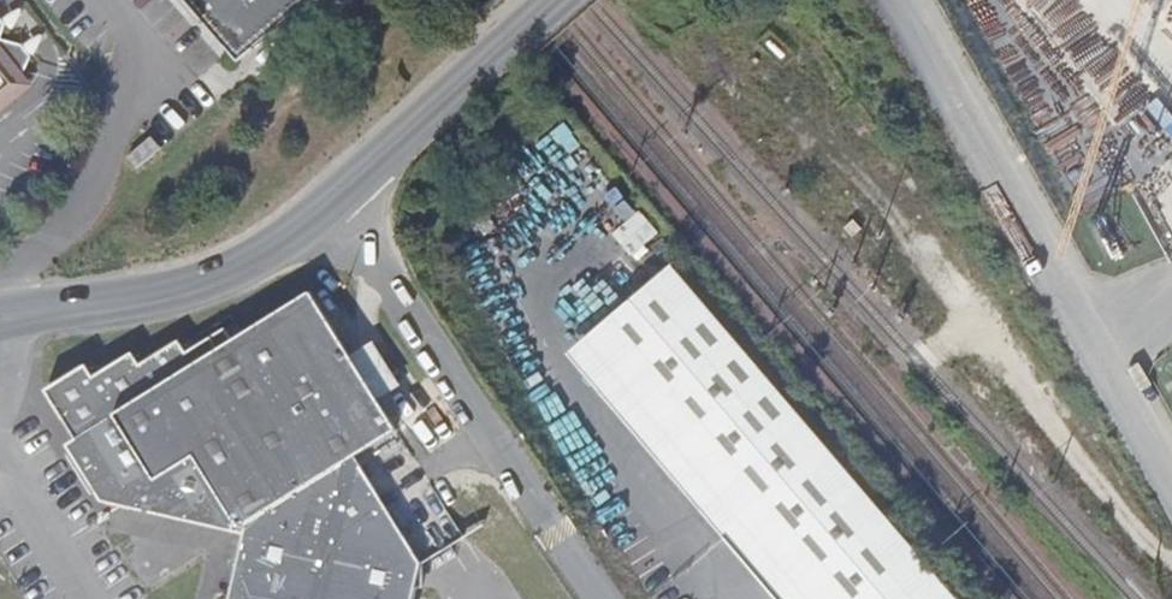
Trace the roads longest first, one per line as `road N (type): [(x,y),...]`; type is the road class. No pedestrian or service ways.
road 1 (secondary): [(560,0),(348,184),(260,245),(199,275),(0,318)]
road 2 (unclassified): [(1171,483),(892,0)]

